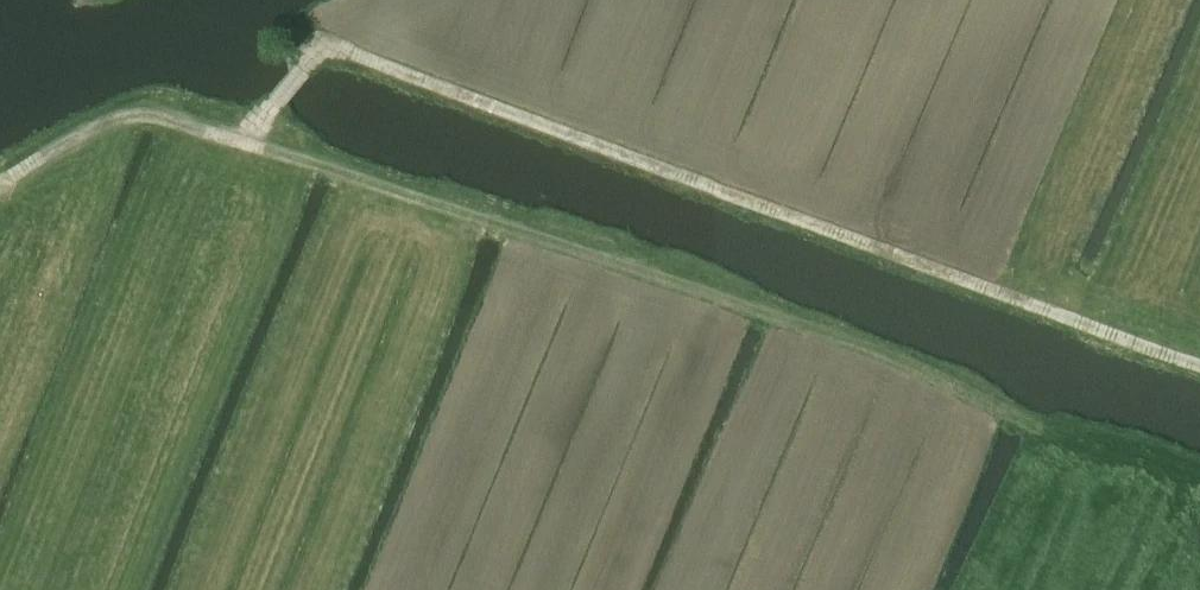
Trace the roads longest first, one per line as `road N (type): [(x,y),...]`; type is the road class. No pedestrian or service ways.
road 1 (track): [(0,197),(147,118),(246,135),(786,315),(867,332),(1045,416),(1166,458),(1175,480),(1132,589)]
road 2 (track): [(1199,362),(331,46),(312,54),(246,135)]

